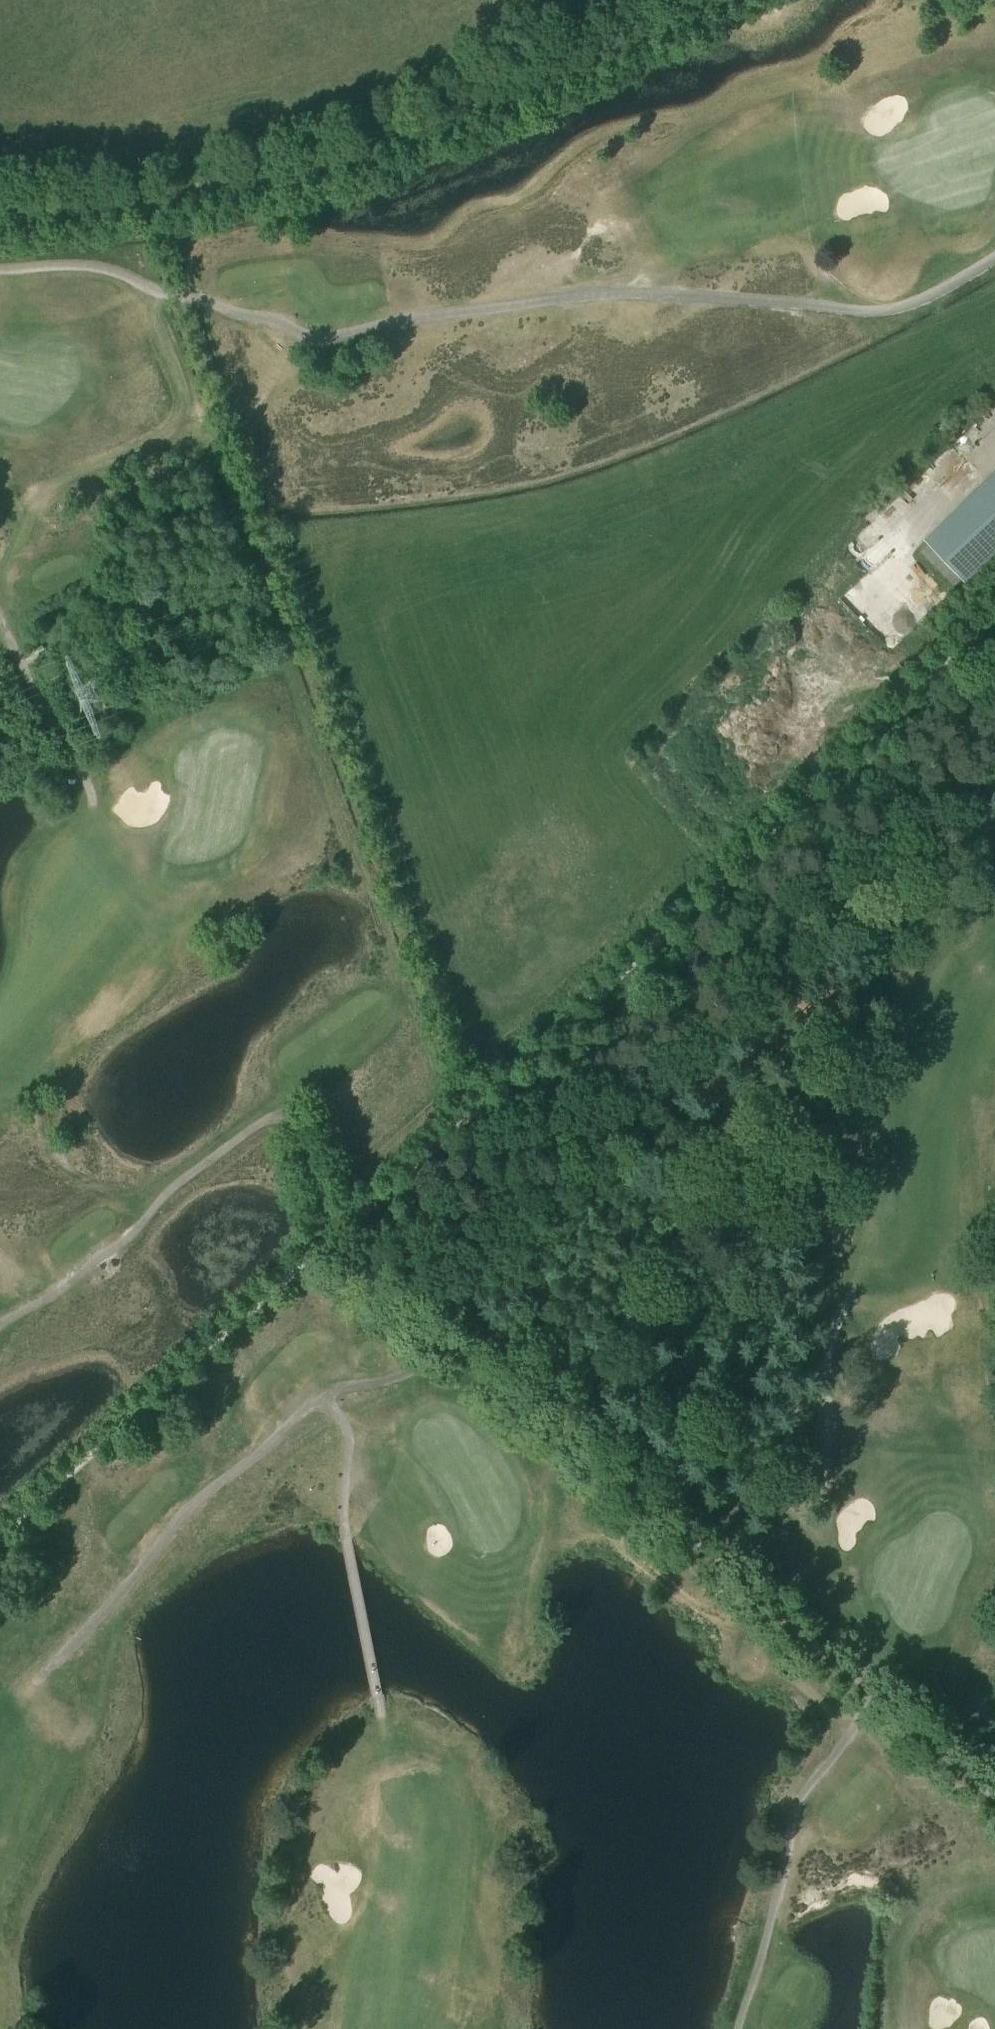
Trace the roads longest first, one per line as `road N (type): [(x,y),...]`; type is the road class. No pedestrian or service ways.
road 1 (track): [(693,0),(504,89),(295,166),(144,200),(0,211)]

